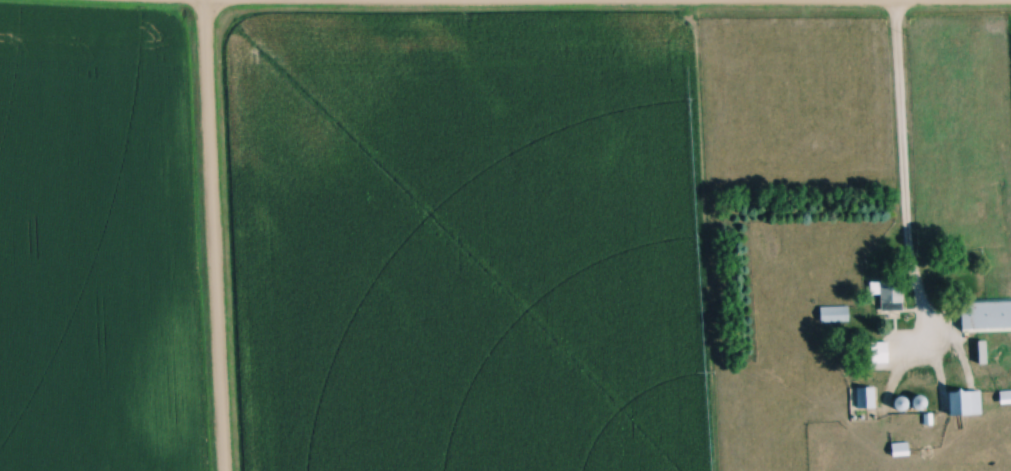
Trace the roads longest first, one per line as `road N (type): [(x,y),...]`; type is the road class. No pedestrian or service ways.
road 1 (residential): [(185,0),(1010,0)]
road 2 (residential): [(224,470),(203,0)]

